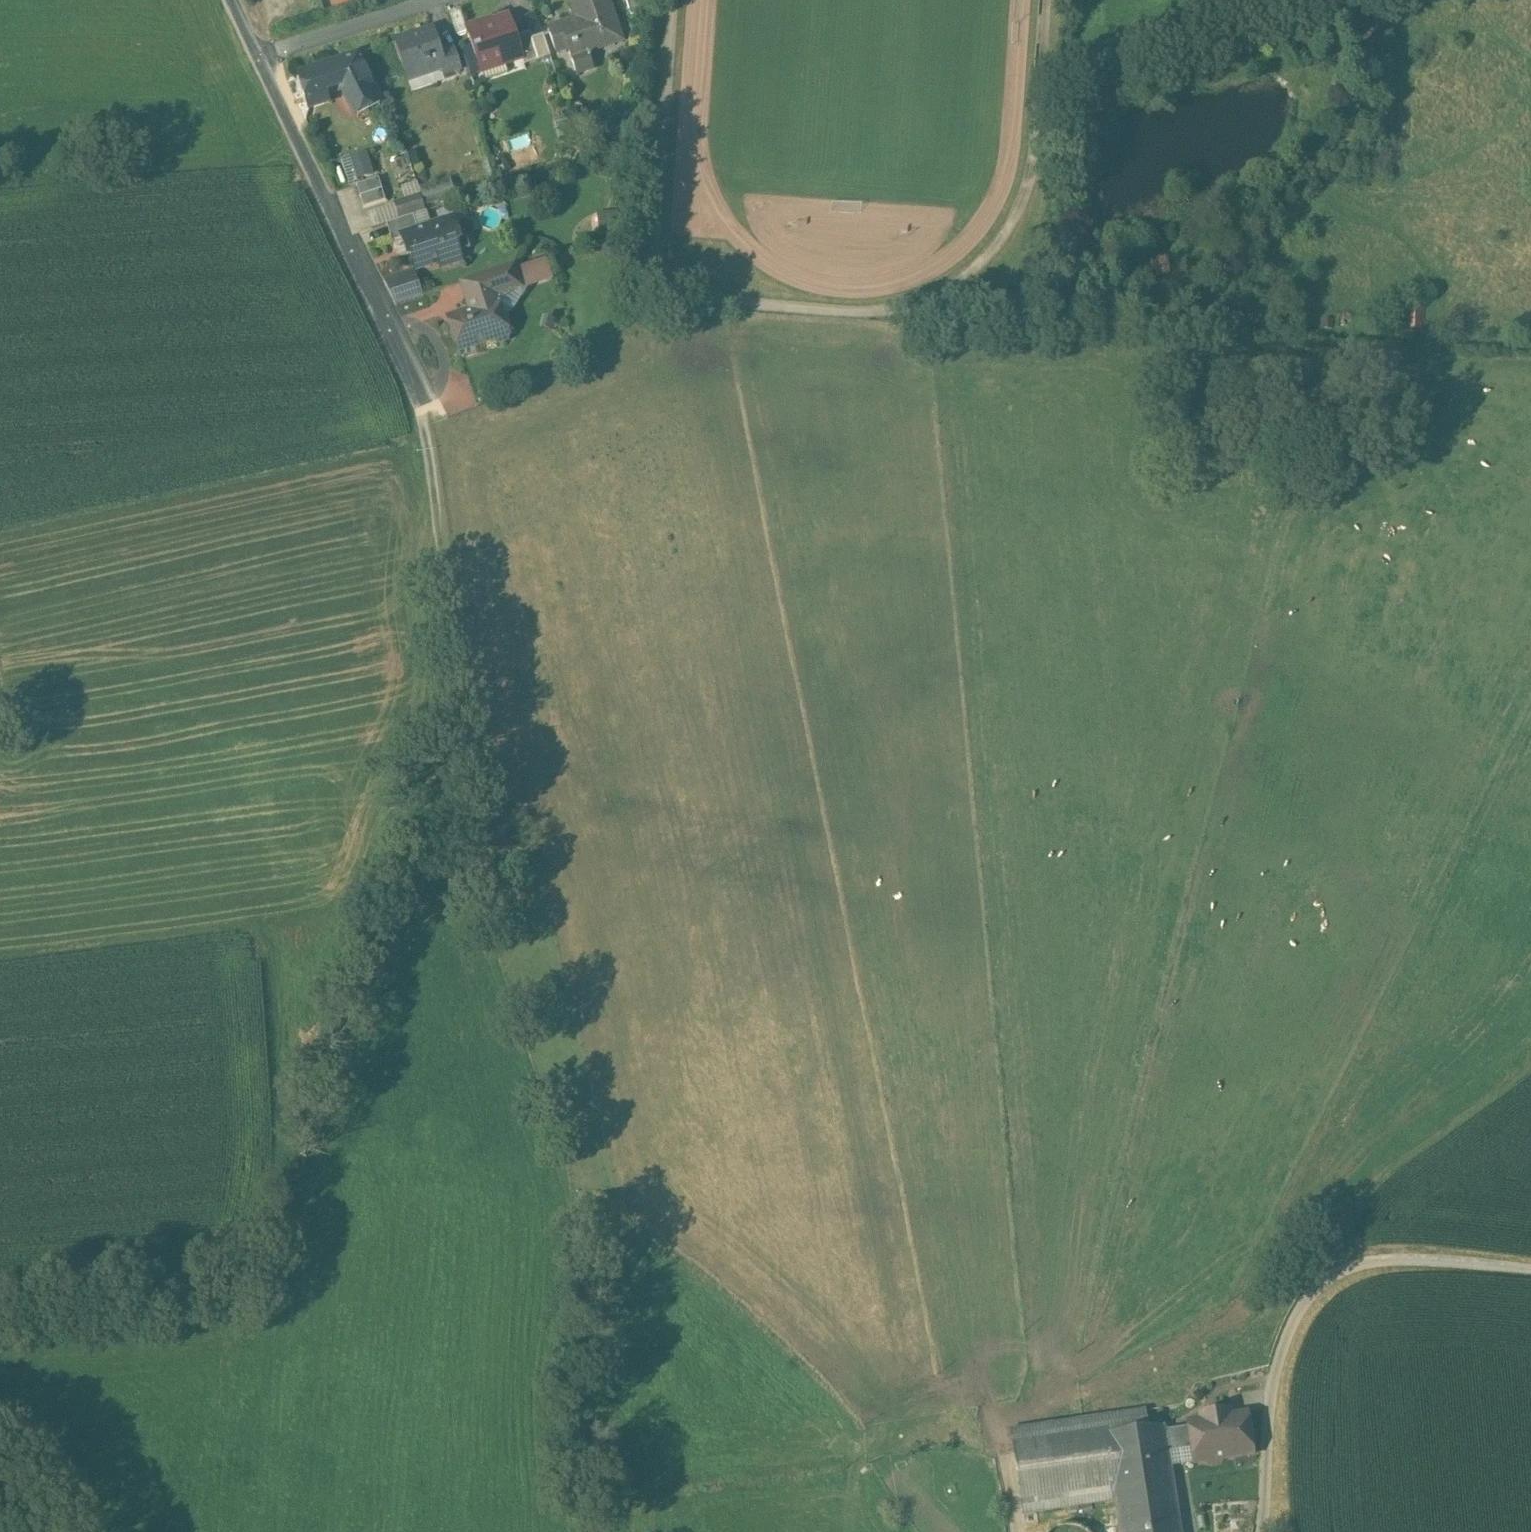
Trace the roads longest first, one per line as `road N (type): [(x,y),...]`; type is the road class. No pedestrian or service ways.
road 1 (residential): [(265,53),(423,399)]
road 2 (track): [(423,399),(470,672)]
road 3 (residential): [(265,53),(430,0)]

